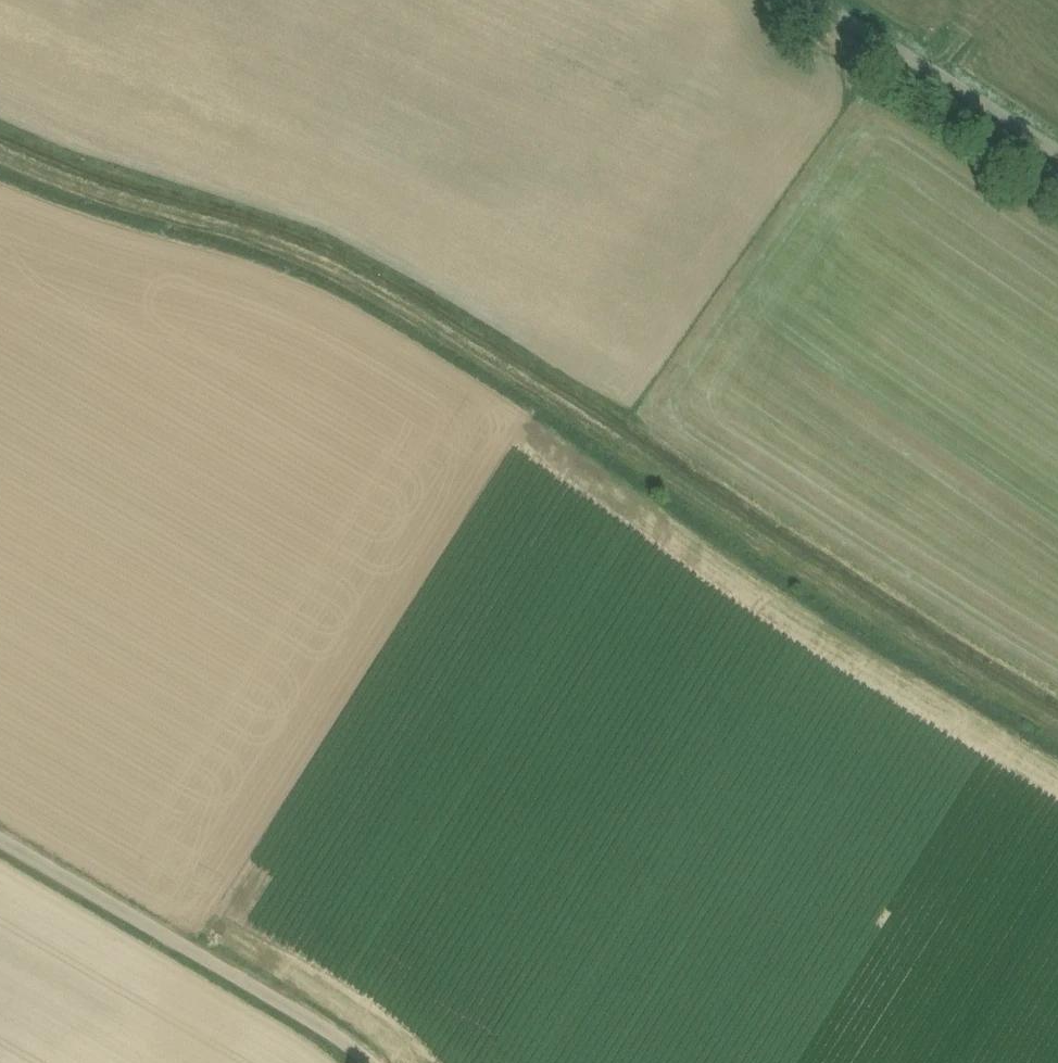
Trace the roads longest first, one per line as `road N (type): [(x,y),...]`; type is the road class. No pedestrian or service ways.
road 1 (unclassified): [(0,840),(286,1003),(367,1062)]
road 2 (unclassified): [(1057,151),(812,0)]

